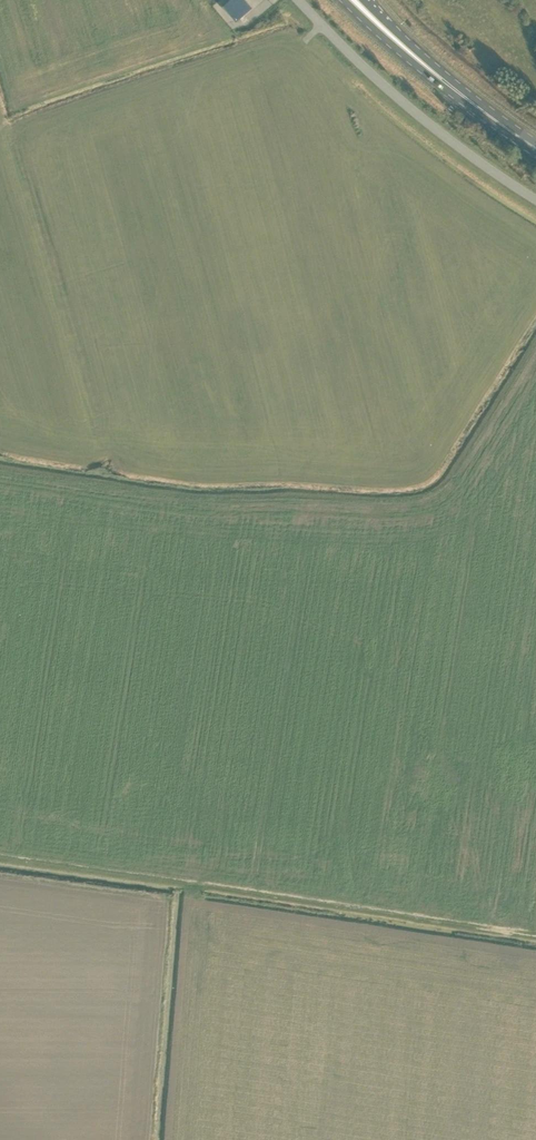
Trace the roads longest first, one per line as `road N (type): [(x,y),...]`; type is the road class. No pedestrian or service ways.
road 1 (unclassified): [(535,200),(406,104),(300,0)]
road 2 (trunk): [(343,0),(396,51),(477,106)]
road 3 (trunk): [(477,106),(365,0)]

